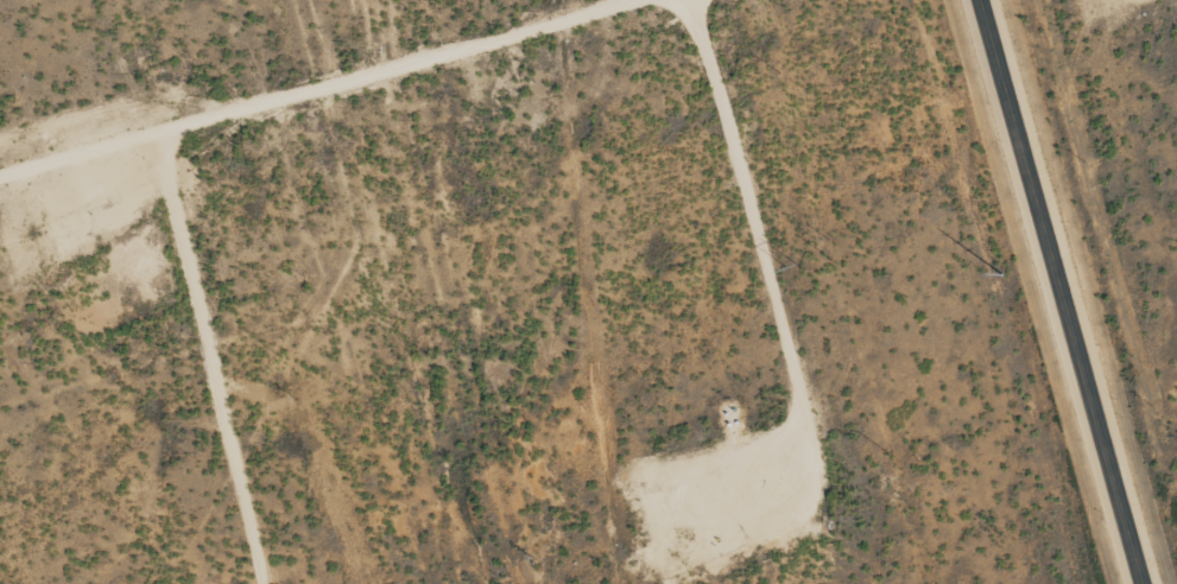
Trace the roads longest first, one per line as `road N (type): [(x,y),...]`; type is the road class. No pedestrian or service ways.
road 1 (track): [(666,0),(0,187)]
road 2 (secondary): [(1143,583),(980,0)]

